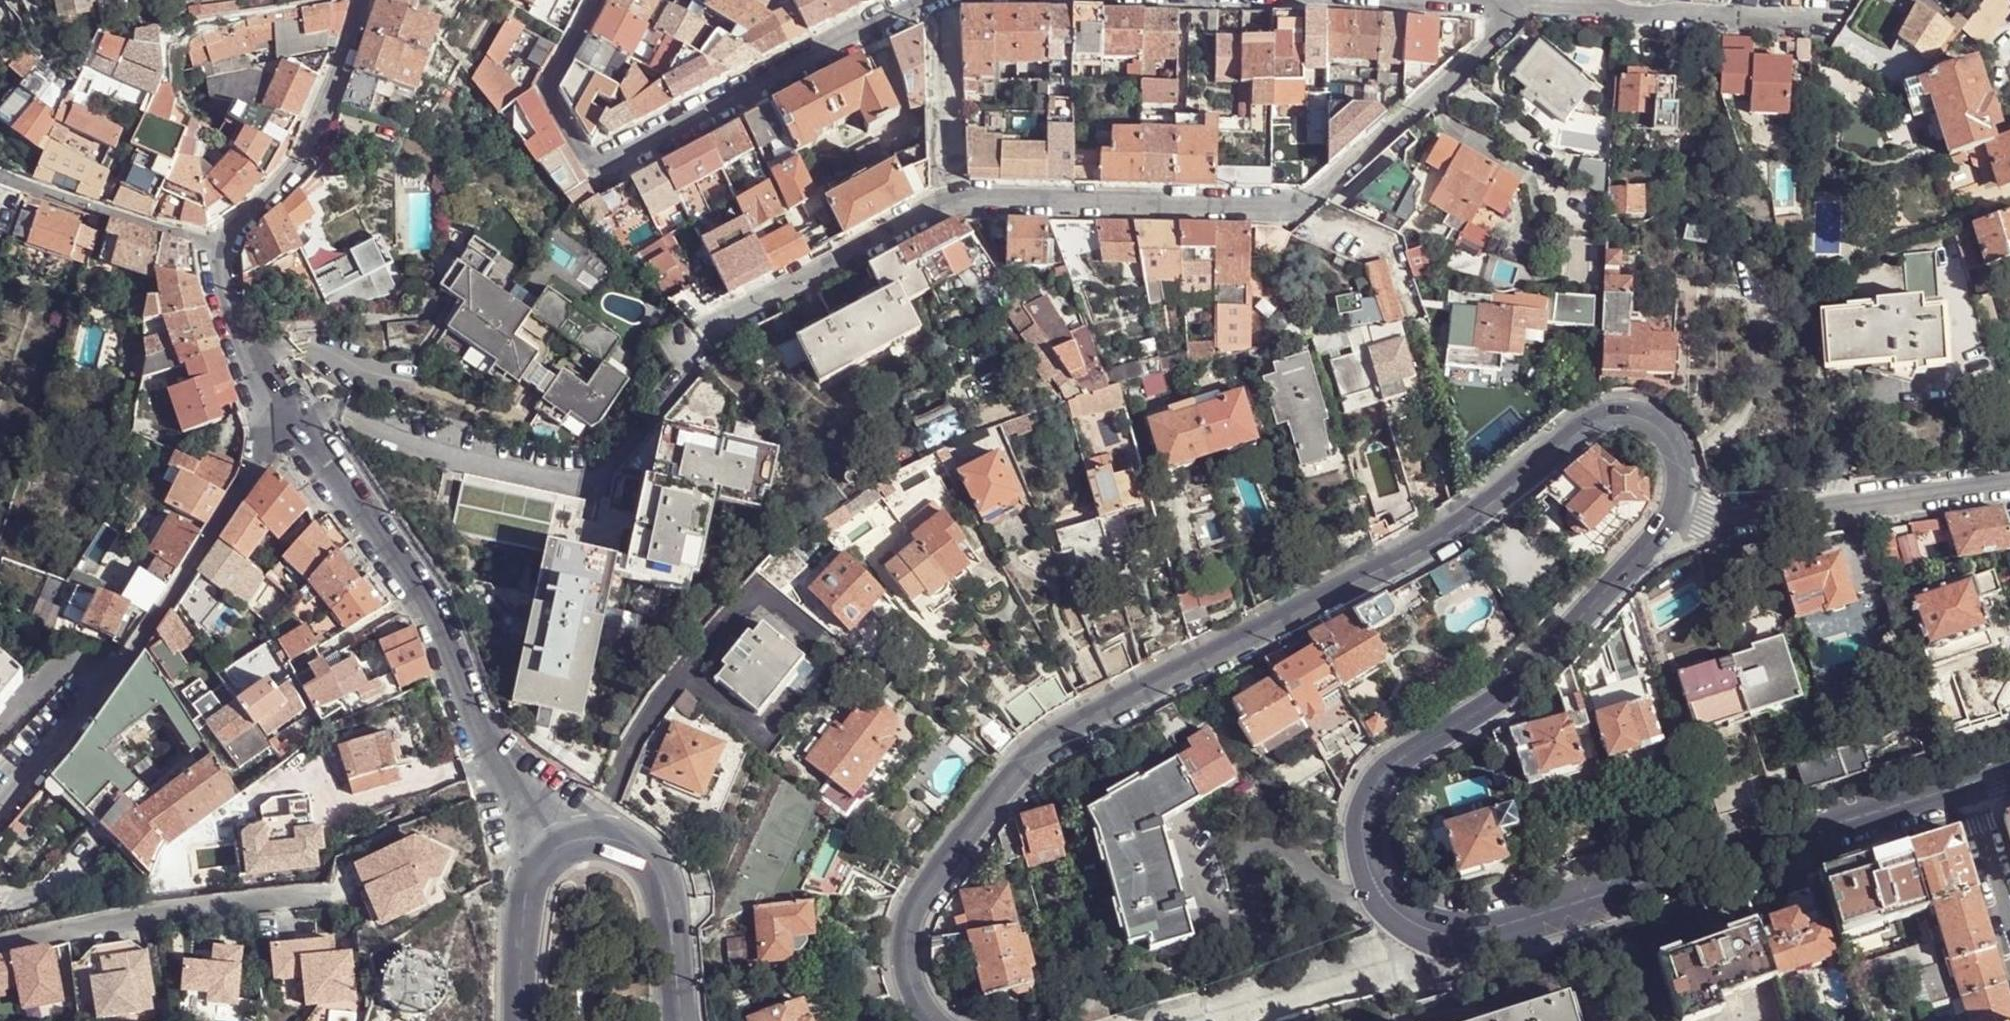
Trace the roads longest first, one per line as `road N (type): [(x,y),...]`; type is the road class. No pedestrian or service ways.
road 1 (tertiary): [(1681,511),(1501,698),(1400,753),(1380,775),(1369,797),(1367,861),(1377,890),(1395,910),(1437,932),(1474,933),(1966,787)]
road 2 (tertiary): [(934,1020),(909,980),(909,927),(1040,748),(1477,514),(1603,422),(1627,417),(1672,442),(1681,468),(1681,511)]
road 3 (residential): [(705,334),(960,197),(1297,201),(1493,49),(1507,17)]
road 4 (residential): [(598,0),(549,88),(593,168),(929,0)]
road 5 (residential): [(0,815),(130,659),(284,426)]
road 6 (residential): [(2009,485),(1711,524),(1681,511)]
road 7 (residential): [(1507,17),(1540,8),(1823,20)]
road 8 (residential): [(363,0),(309,152),(214,246)]
road 9 (residential): [(416,599),(487,752),(552,852)]
road 10 (tertiary): [(552,852),(605,840),(646,867),(669,907),(681,1003)]
road 11 (residential): [(0,177),(214,246)]
road 12 (residential): [(284,426),(416,599)]
road 13 (residential): [(214,246),(226,302),(284,426)]
road 14 (tertiary): [(520,1020),(528,895),(552,852)]
road 15 (residential): [(1966,787),(2009,926)]

